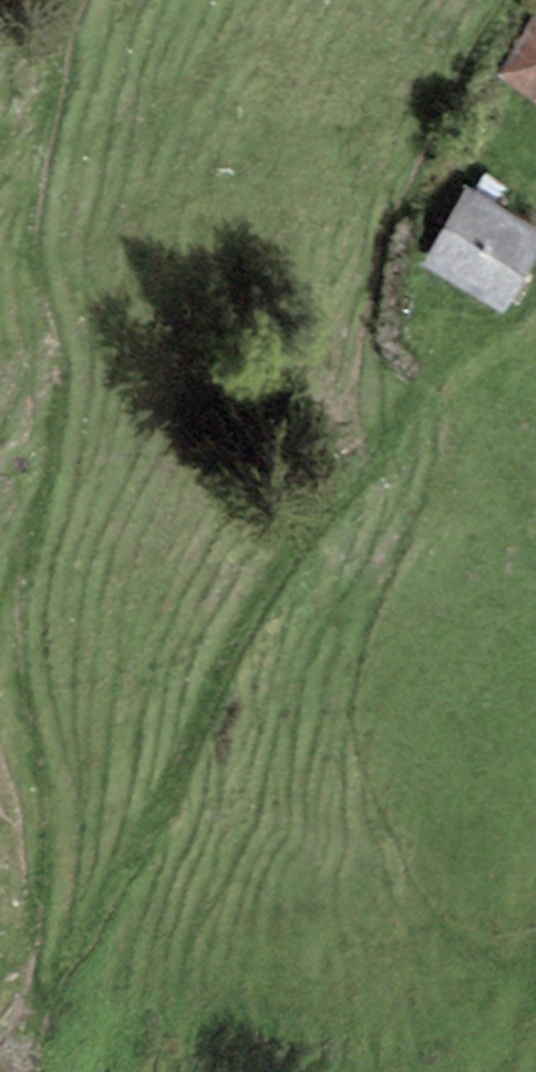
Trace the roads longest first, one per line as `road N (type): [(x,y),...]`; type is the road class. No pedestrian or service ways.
road 1 (track): [(491,0),(411,160),(345,478),(0,1058)]
road 2 (track): [(0,786),(27,80),(59,0)]

